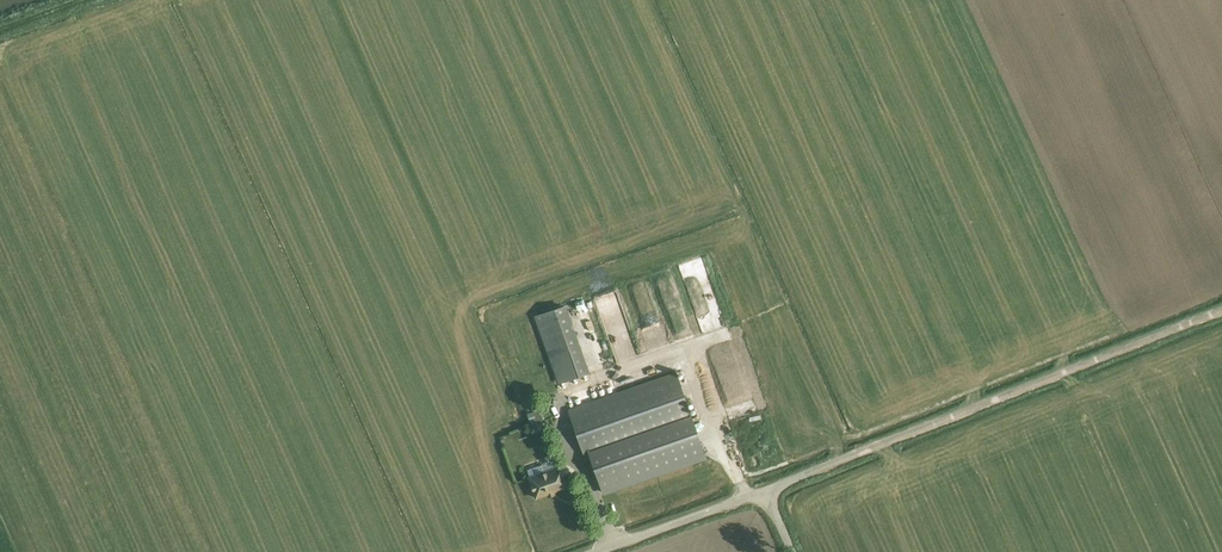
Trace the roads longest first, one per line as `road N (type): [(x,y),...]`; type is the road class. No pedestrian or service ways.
road 1 (track): [(766,491),(1221,311)]
road 2 (unclassified): [(596,551),(766,491),(794,551)]

